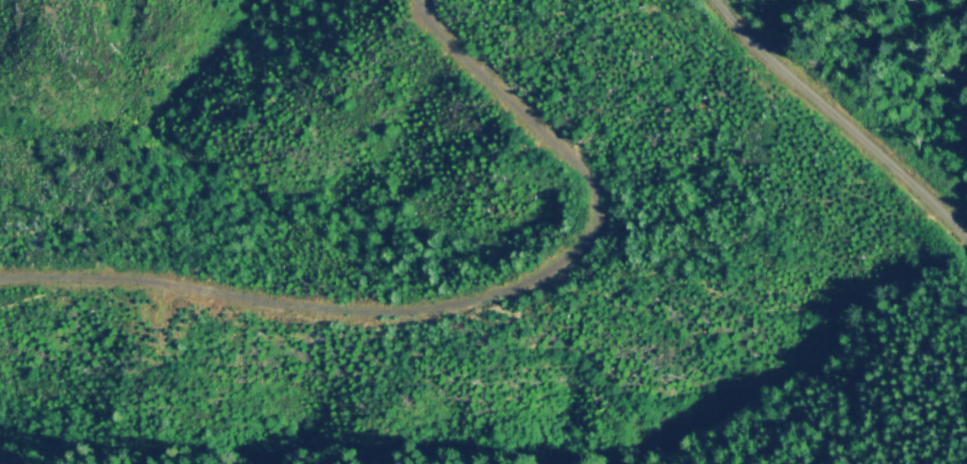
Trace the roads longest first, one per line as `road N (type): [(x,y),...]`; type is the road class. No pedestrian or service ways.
road 1 (track): [(778,64),(699,123),(627,161),(578,306),(493,294),(420,319),(0,277)]
road 2 (track): [(410,0),(409,27),(516,117),(562,197),(578,306)]
road 3 (track): [(714,0),(778,64),(874,123),(966,231)]

